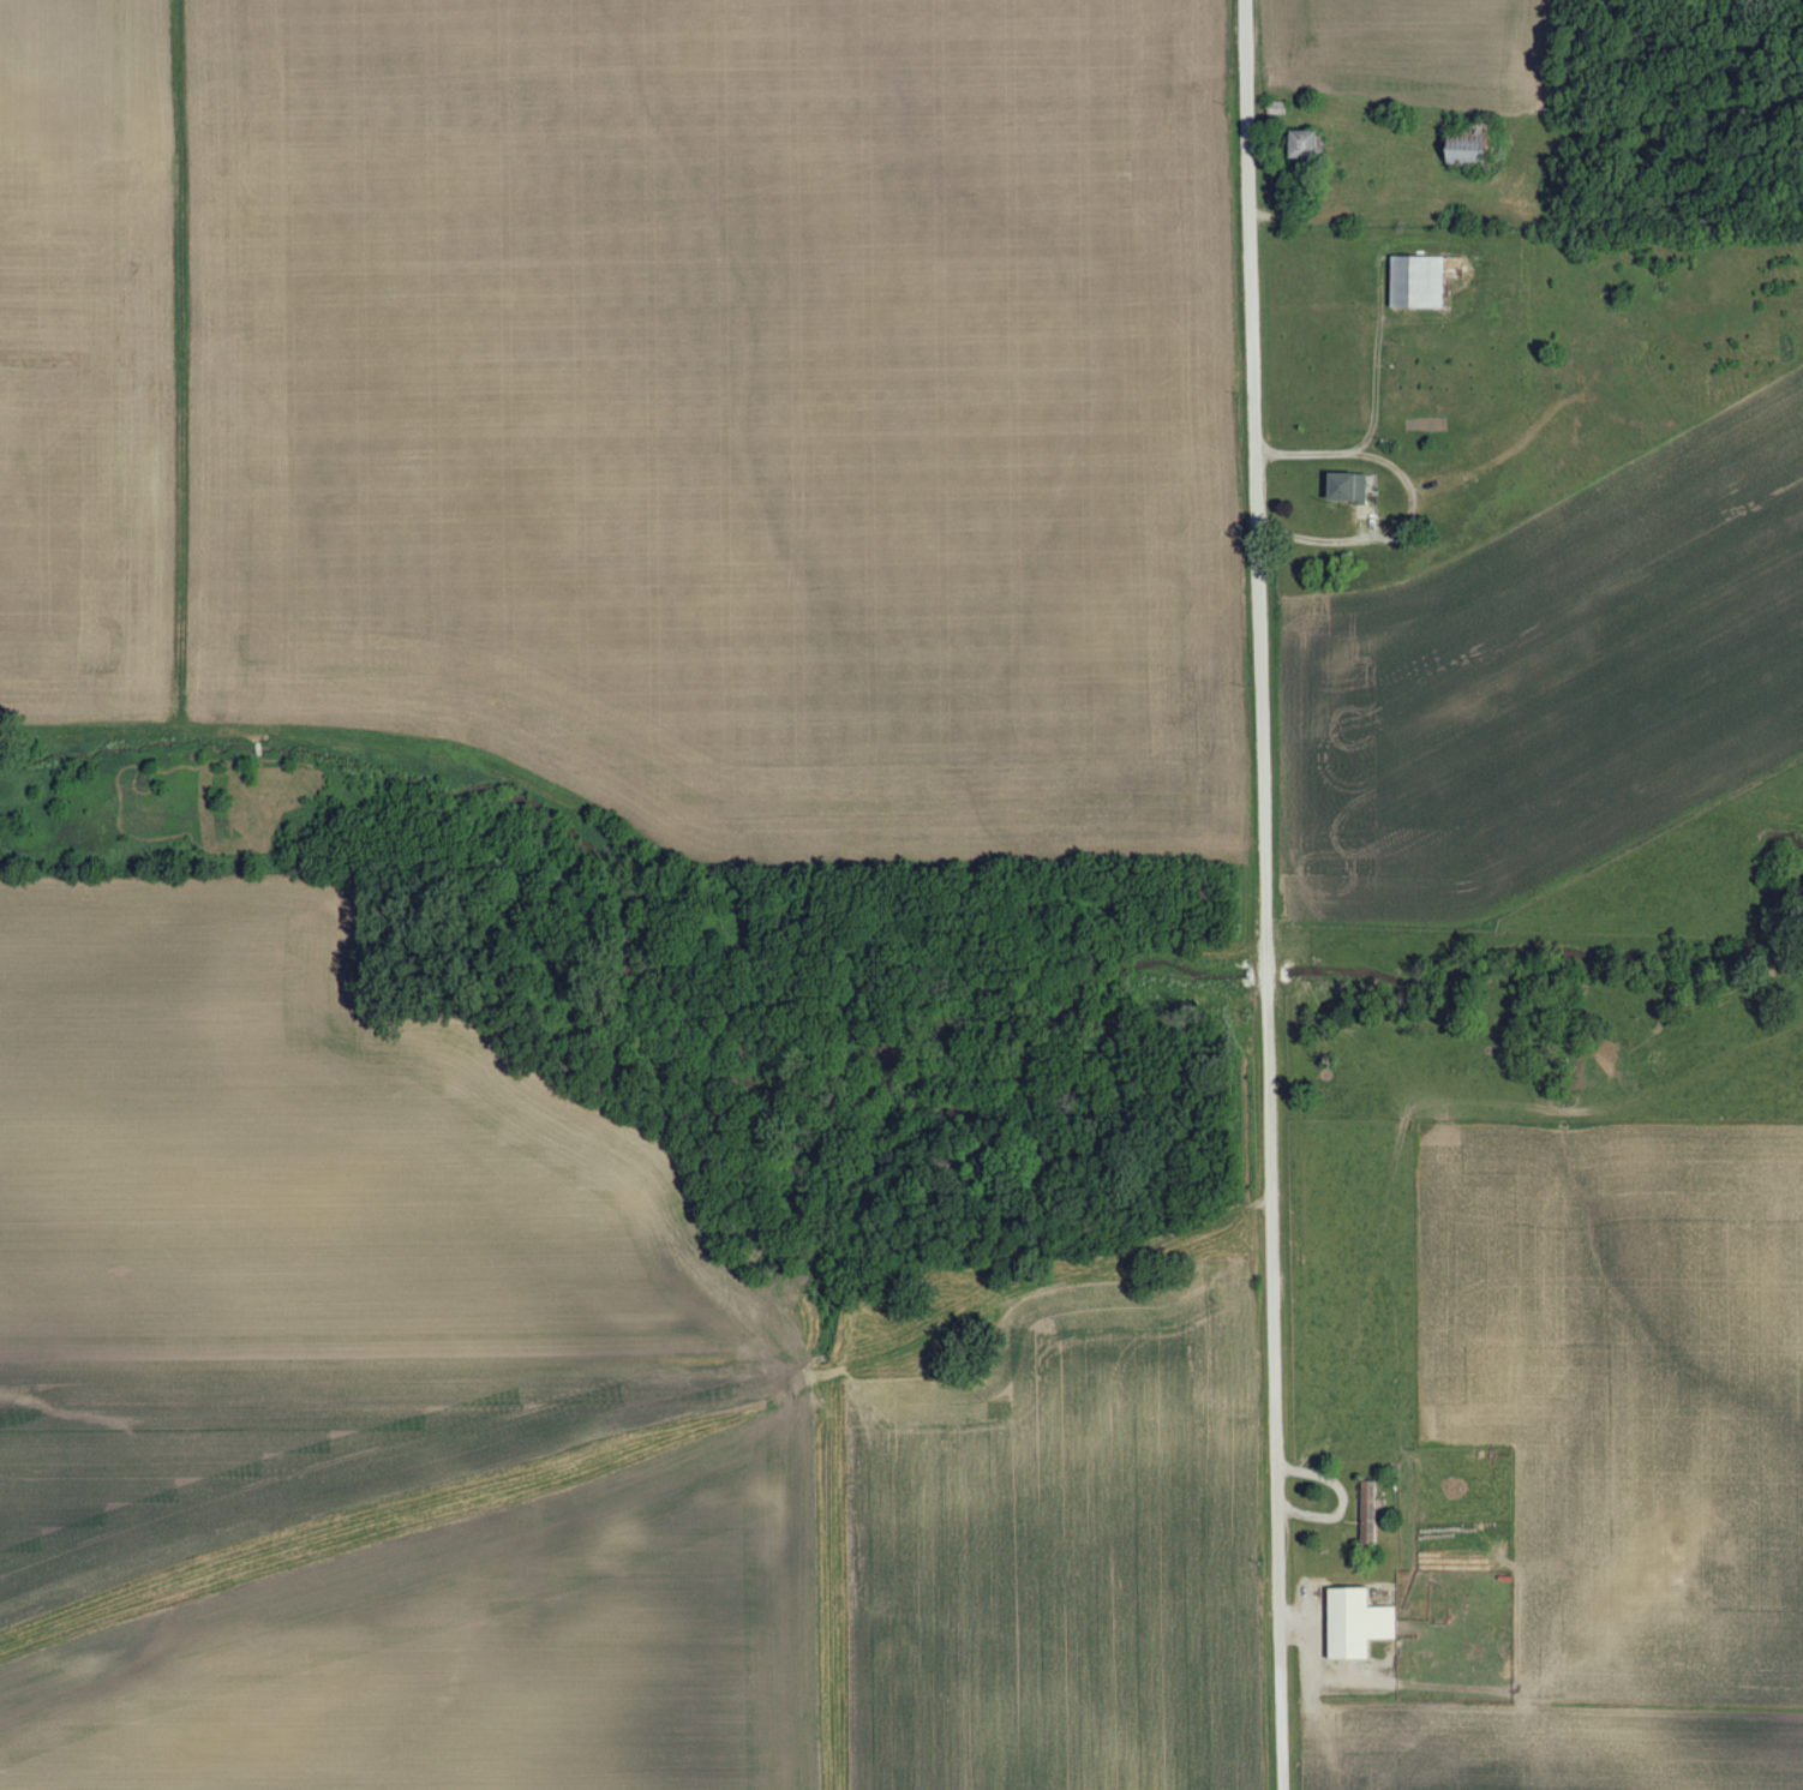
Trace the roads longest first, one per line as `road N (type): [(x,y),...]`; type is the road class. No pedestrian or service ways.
road 1 (residential): [(1280,1789),(1250,0)]

